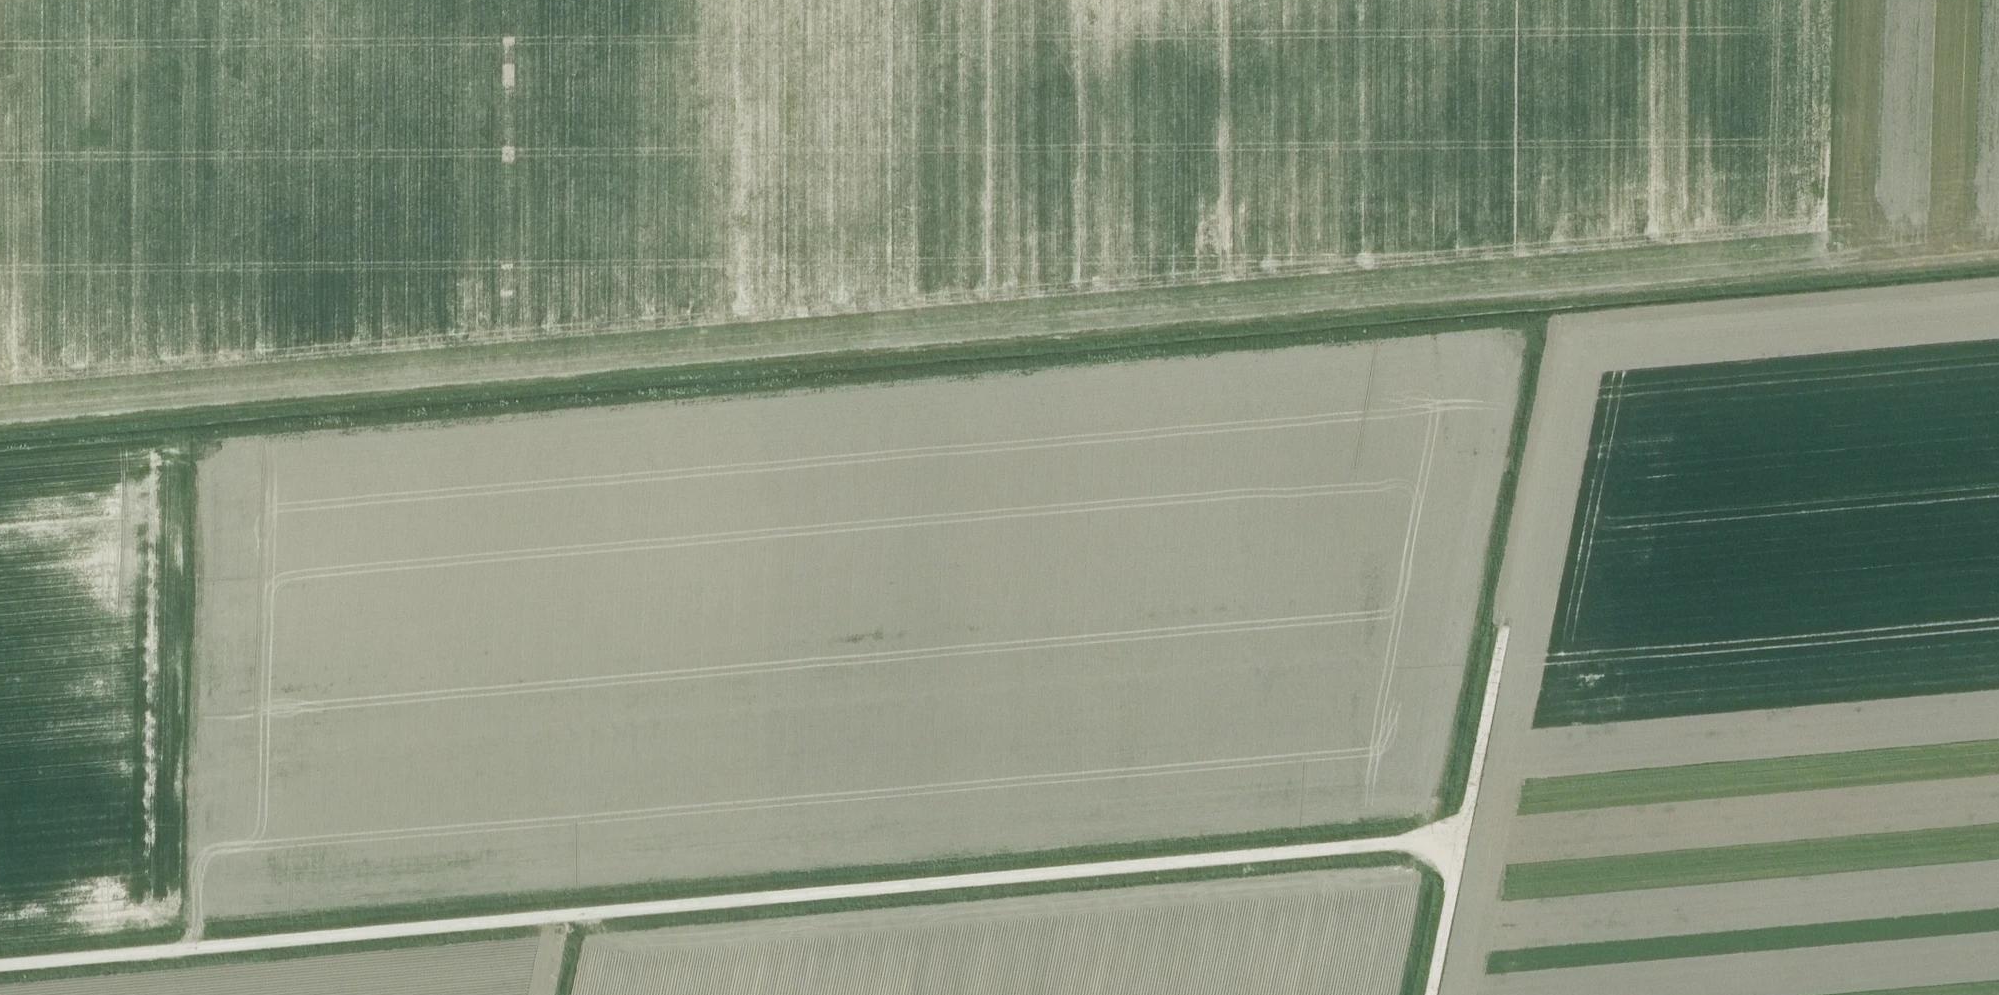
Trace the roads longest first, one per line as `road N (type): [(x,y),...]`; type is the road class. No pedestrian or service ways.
road 1 (track): [(0,964),(1463,835)]
road 2 (track): [(1431,994),(1505,625)]

